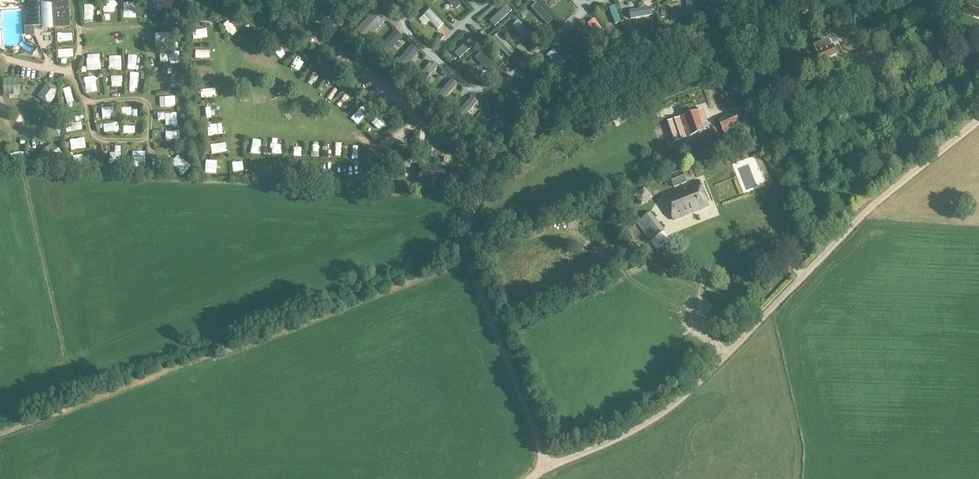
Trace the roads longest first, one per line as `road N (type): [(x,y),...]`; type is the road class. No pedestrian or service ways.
road 1 (track): [(545,467),(662,418),(894,187),(978,120)]
road 2 (unclassified): [(490,173),(639,49),(868,0)]
road 3 (track): [(545,467),(466,244),(490,173)]
road 4 (unclassified): [(490,173),(277,0)]
road 5 (track): [(469,260),(566,230),(601,255),(642,263)]

